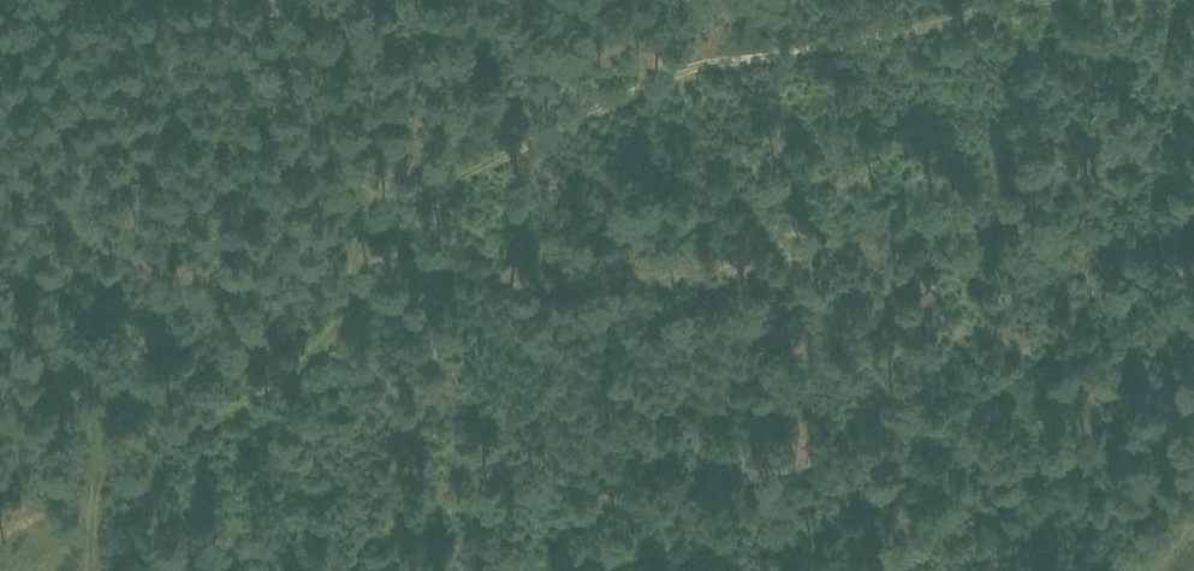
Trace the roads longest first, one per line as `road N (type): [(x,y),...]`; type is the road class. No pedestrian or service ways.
road 1 (track): [(266,0),(357,206),(691,79),(904,40),(1081,36),(1193,7)]

